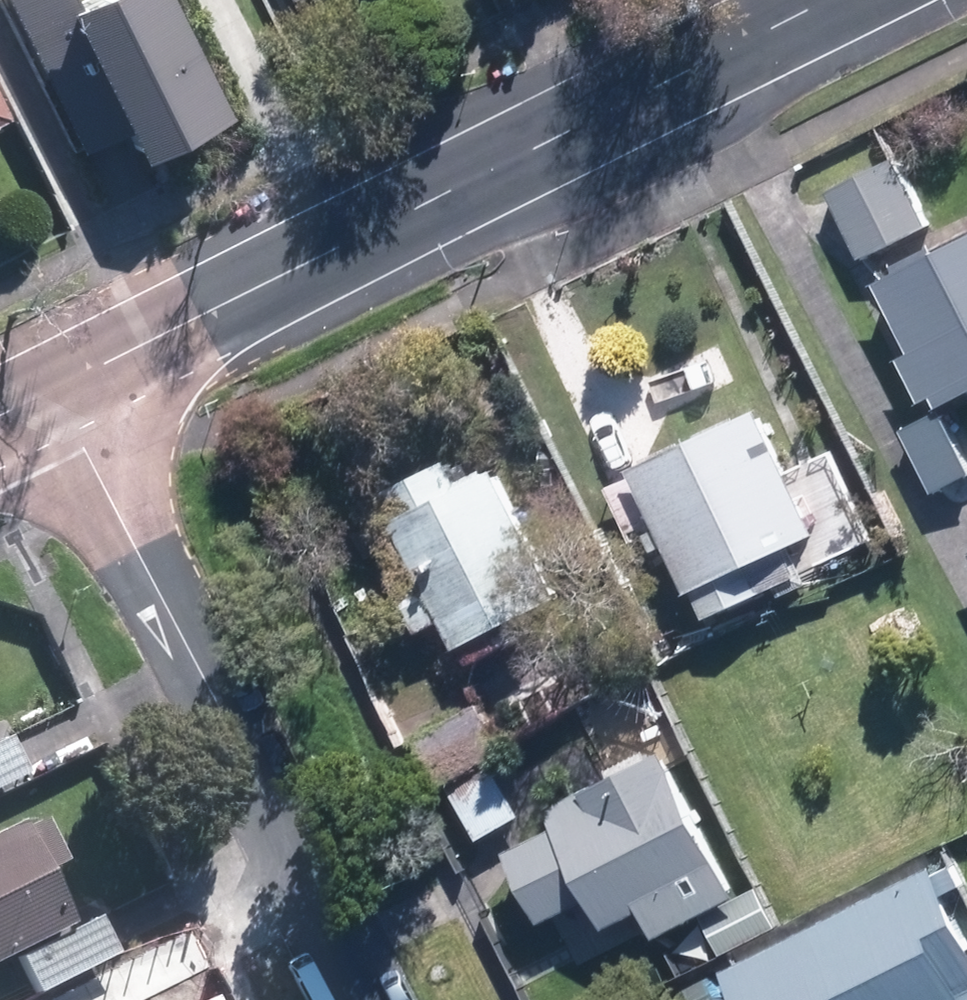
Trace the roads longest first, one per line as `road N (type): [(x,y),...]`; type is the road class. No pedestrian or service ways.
road 1 (tertiary): [(53,390),(831,0)]
road 2 (residential): [(360,999),(53,390)]

